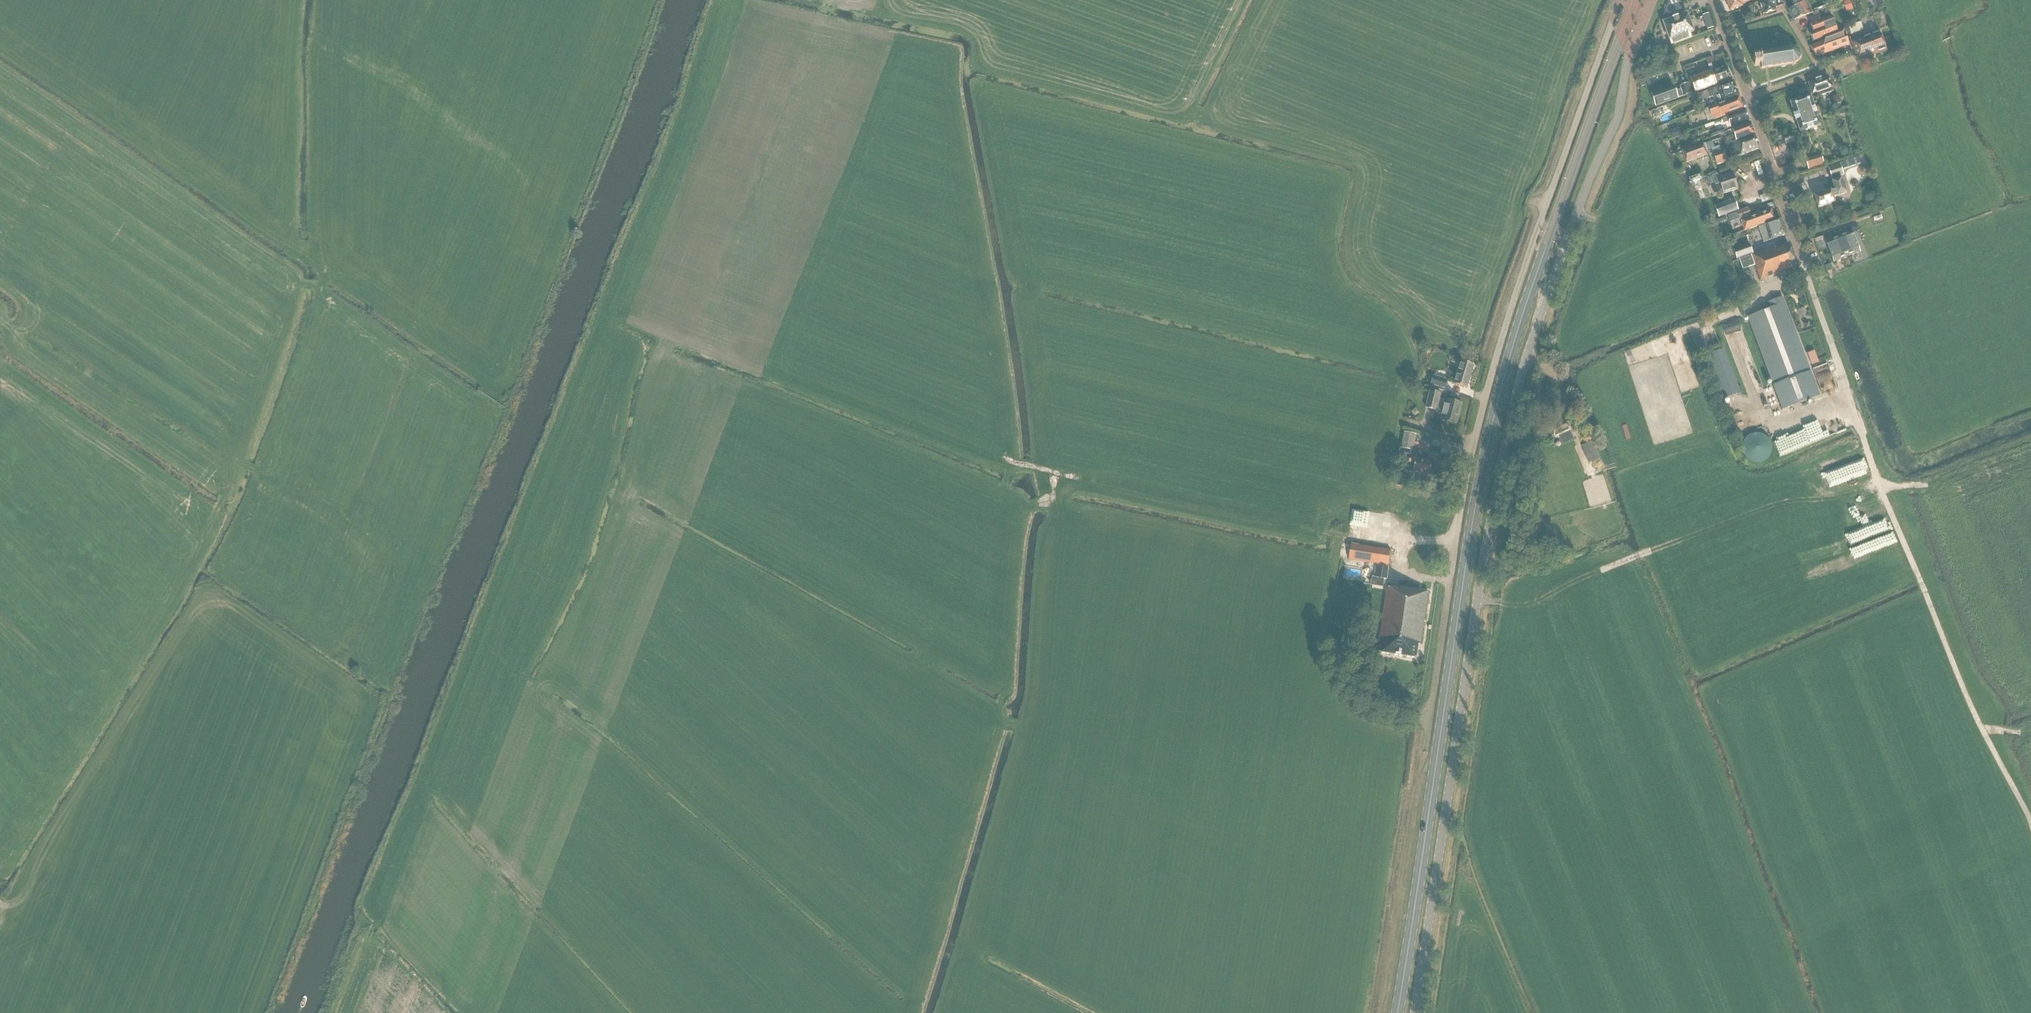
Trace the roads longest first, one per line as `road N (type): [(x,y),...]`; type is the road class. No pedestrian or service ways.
road 1 (primary): [(1397,1012),(1492,422),(1635,0)]
road 2 (unclassified): [(1414,1012),(1508,427),(1652,0)]
road 3 (unclassified): [(1621,0),(1485,397),(1425,747)]
road 4 (residential): [(1805,268),(1713,0)]
road 5 (track): [(0,904),(110,1012)]

